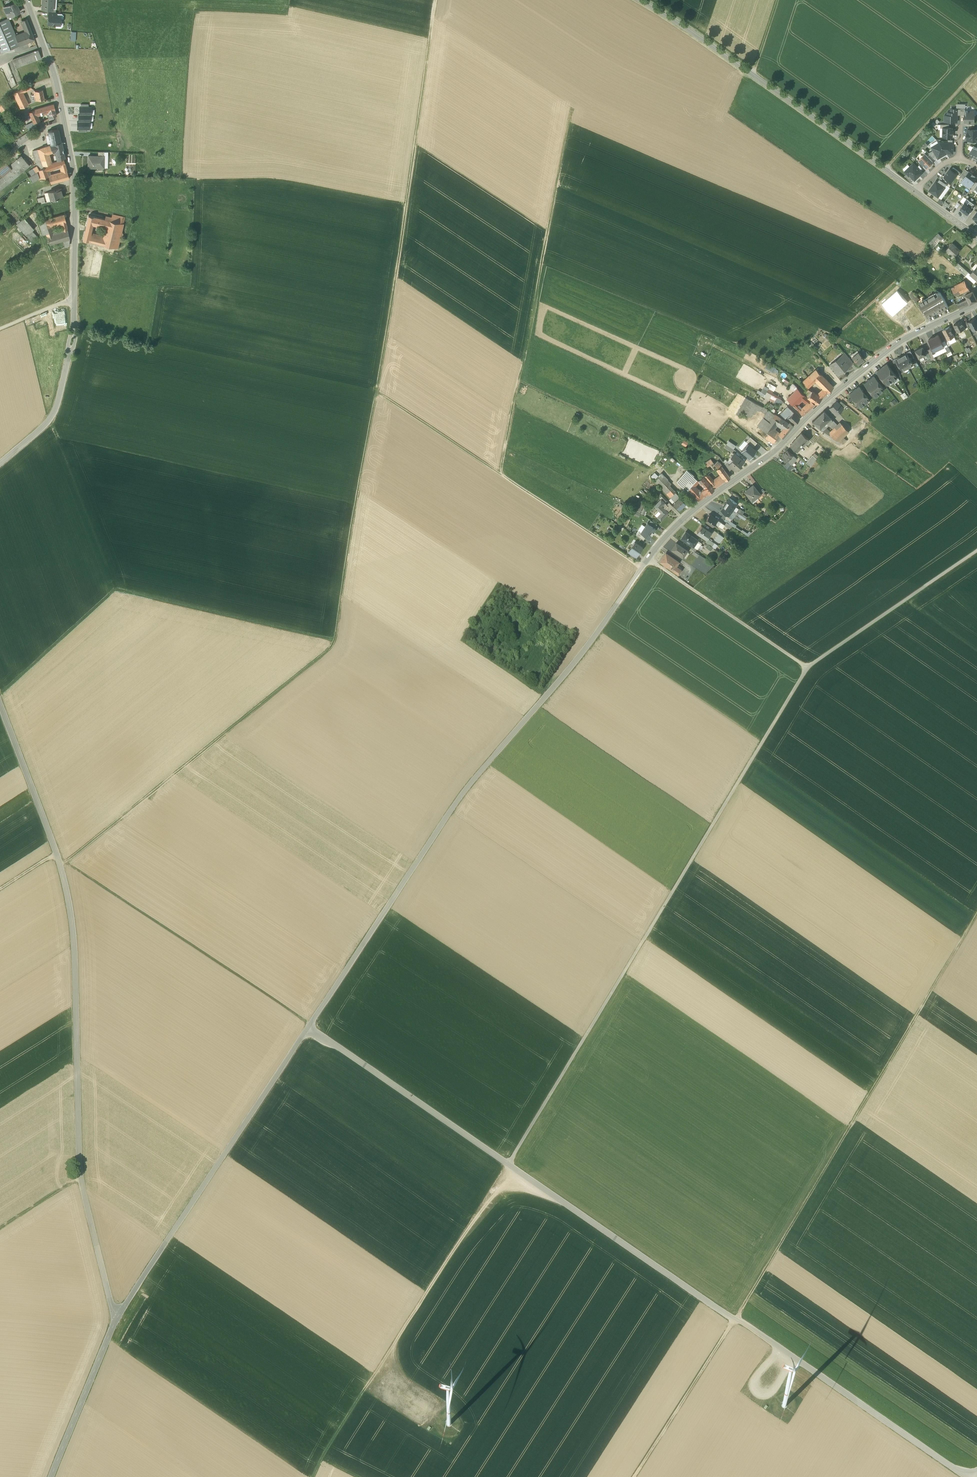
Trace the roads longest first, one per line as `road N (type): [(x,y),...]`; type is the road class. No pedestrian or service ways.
road 1 (unclassified): [(310,1025),(964,1476)]
road 2 (track): [(435,0),(335,641)]
road 3 (unclassified): [(117,1319),(81,1177),(67,889),(0,704)]
road 4 (track): [(509,1163),(807,667)]
road 5 (unclassified): [(310,1025),(463,793),(638,574)]
road 6 (track): [(736,1320),(976,914)]
road 7 (residential): [(638,574),(666,535),(776,451),(842,386),(899,343),(976,304)]
road 8 (track): [(335,641),(117,592),(0,695)]
road 9 (track): [(501,474),(570,108)]
road 10 (track): [(509,1163),(320,1460)]
road 11 (unclassified): [(117,1319),(310,1025)]
road 12 (track): [(65,863),(335,641)]
road 13 (tertiary): [(915,192),(640,0)]
road 14 (residential): [(74,311),(76,179),(55,75),(27,0)]
road 15 (track): [(377,392),(641,568)]
road 16 (track): [(310,1025),(60,863)]
road 17 (track): [(807,667),(976,551)]
road 18 (track): [(648,560),(807,667)]
road 19 (track): [(736,1320),(635,1476)]
road 20 (unclassified): [(0,464),(56,410),(74,311)]
road 21 (unclassified): [(52,1476),(117,1319)]
road 22 (track): [(886,170),(976,70)]

